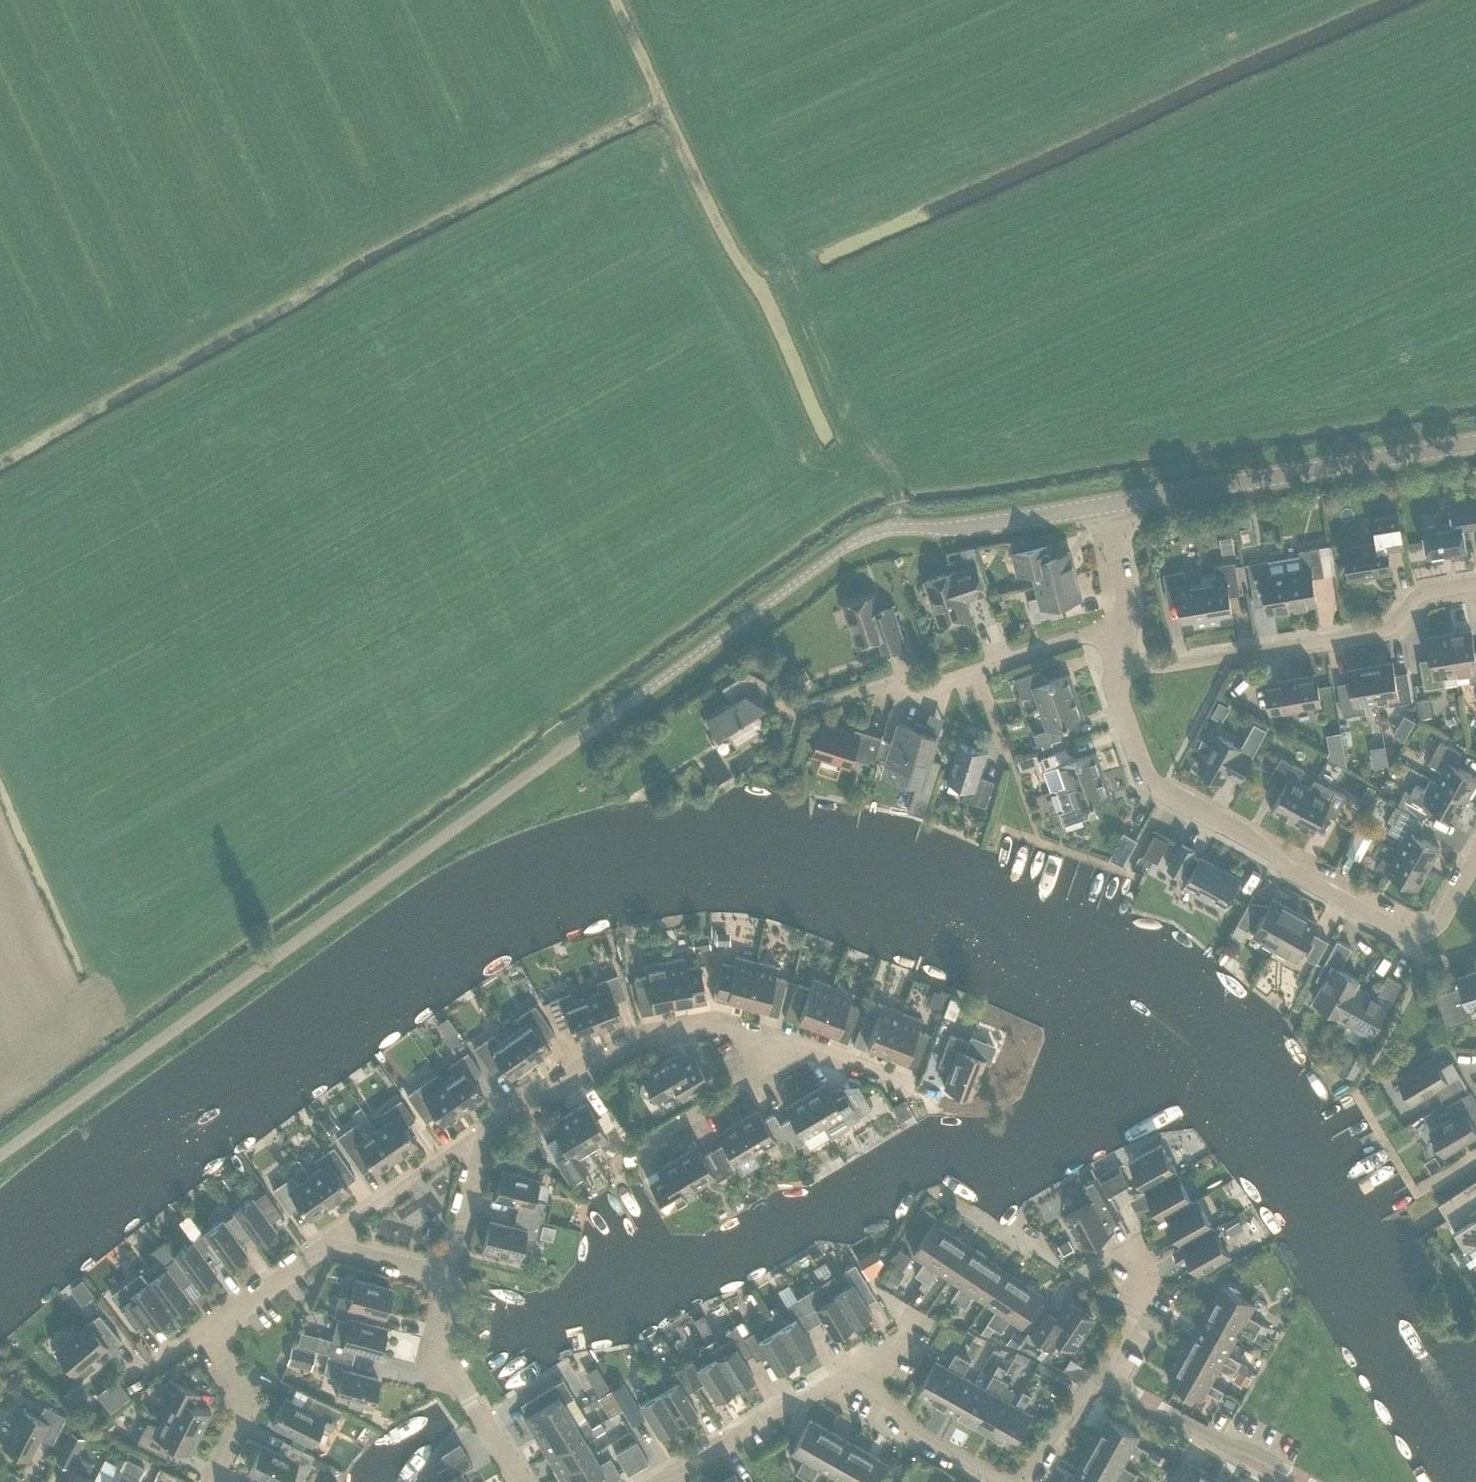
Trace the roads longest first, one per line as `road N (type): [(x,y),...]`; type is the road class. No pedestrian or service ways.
road 1 (unclassified): [(0,1153),(848,544),(882,530),(968,527),(1109,505)]
road 2 (residential): [(1159,790),(1402,933),(1417,936),(1442,921),(1475,860)]
road 3 (unclassified): [(1475,582),(1420,592),(1388,628),(1162,667),(1118,662)]
road 4 (unclassified): [(1109,505),(1475,443)]
road 5 (residential): [(486,1126),(659,1032),(718,1026),(772,1042)]
road 6 (residential): [(1307,1481),(1099,1374)]
road 7 (residential): [(655,1481),(848,1375)]
road 8 (residential): [(325,1249),(486,1126)]
road 9 (residential): [(848,1375),(888,1398),(912,1430),(1003,1481)]
road 10 (residential): [(211,1481),(248,1406),(208,1332)]
road 11 (residential): [(646,1142),(756,1072),(772,1042)]
road 12 (unclassified): [(824,703),(880,686),(925,689),(977,670)]
road 13 (residential): [(448,1276),(486,1126)]
road 14 (unclassified): [(977,670),(1076,635),(1121,637)]
road 15 (residential): [(208,1332),(325,1249)]
road 16 (unclassified): [(1159,790),(1141,774),(1115,693),(1118,662)]
road 17 (residential): [(772,1042),(904,1086)]
road 18 (residential): [(1099,1374),(1146,1293),(1129,1251)]
road 19 (residential): [(470,1401),(438,1343),(448,1276)]
road 20 (unclassified): [(1121,637),(1125,598),(1109,505)]
road 21 (residential): [(1022,1481),(1099,1374)]
road 22 (residential): [(448,1276),(325,1249)]

